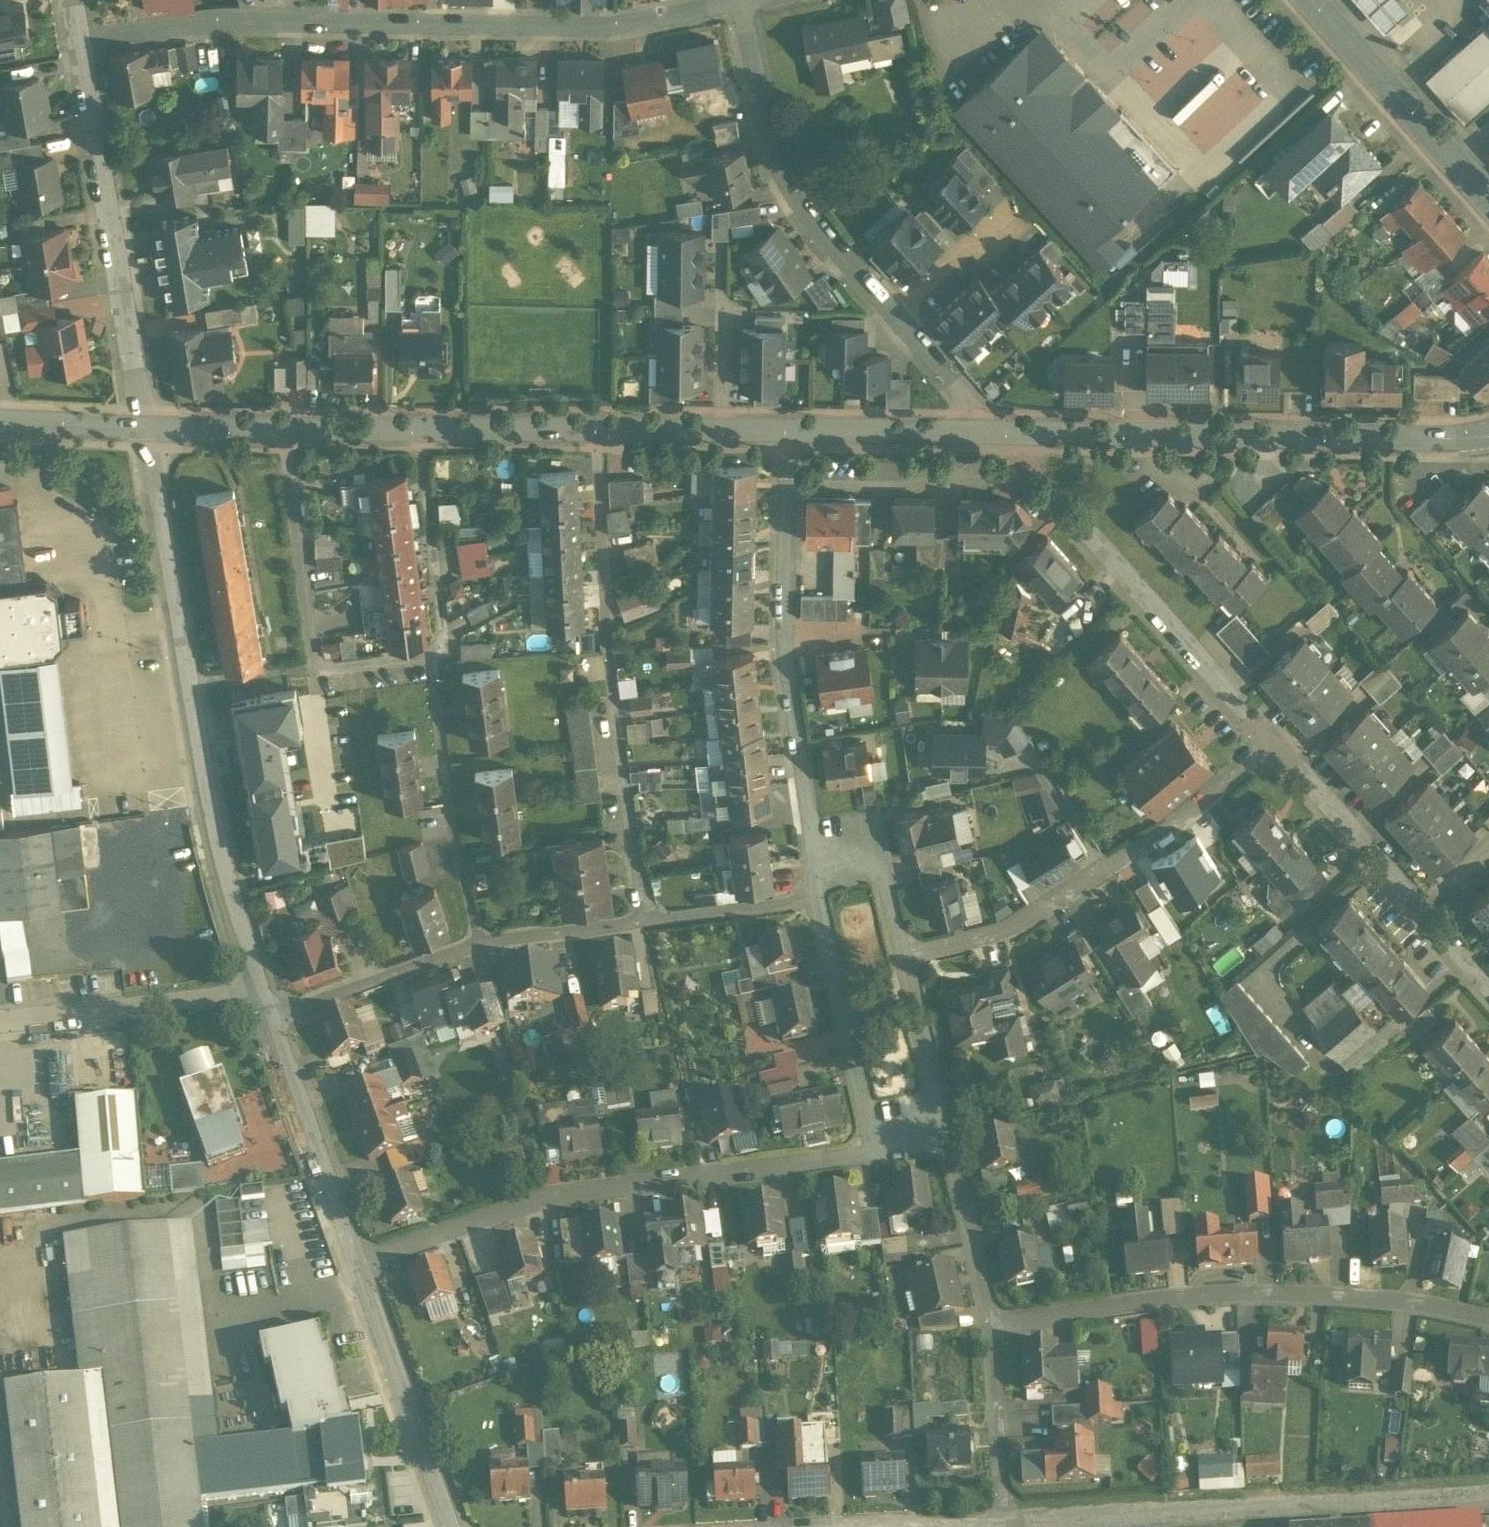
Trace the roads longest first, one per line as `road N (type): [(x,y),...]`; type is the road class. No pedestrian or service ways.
road 1 (residential): [(727,0),(612,23),(219,20),(85,43)]
road 2 (residential): [(261,989),(145,427)]
road 3 (residential): [(355,1265),(553,1196),(877,1150)]
road 4 (residential): [(1488,1320),(1339,1294),(1234,1293),(993,1321)]
road 5 (residential): [(598,428),(608,650),(644,915)]
road 6 (residential): [(1006,1518),(1488,1490)]
road 7 (tertiary): [(1488,434),(1014,432)]
road 8 (residential): [(1014,432),(1045,492),(1267,743)]
road 9 (residential): [(785,429),(785,627),(811,820)]
road 10 (residential): [(145,427),(85,43)]
road 11 (residential): [(742,0),(778,159),(891,318)]
road 12 (residential): [(430,653),(315,668),(286,429)]
road 13 (residential): [(430,653),(452,835),(479,945)]
road 14 (residential): [(458,1526),(355,1265)]
road 15 (residential): [(355,1265),(271,1015)]
road 16 (tertiary): [(1317,0),(1488,200)]
road 17 (residential): [(261,989),(0,1022)]
road 18 (residential): [(824,894),(877,1150)]
road 19 (residential): [(420,429),(443,615),(430,653)]
road 20 (residential): [(1267,743),(1422,908)]
road 21 (residential): [(1104,868),(1010,924),(902,949)]
road 22 (residential): [(479,945),(271,1015)]
road 23 (tertiary): [(995,431),(785,429)]
road 24 (residential): [(902,949),(876,809),(811,820)]
road 25 (residential): [(1267,743),(1183,817),(1104,868)]
road 26 (residential): [(982,715),(1020,733),(1104,868)]
road 27 (residential): [(993,1321),(1006,1518)]
road 28 (residential): [(947,1141),(902,949)]
road 29 (tertiary): [(785,429),(598,428)]
road 30 (residential): [(947,1141),(993,1321)]
road 31 (residential): [(824,894),(644,915)]
road 32 (tertiary): [(598,428),(420,429)]
road 33 (residential): [(644,915),(479,945)]
road 34 (residential): [(891,318),(1015,208)]
road 35 (residential): [(891,318),(995,431)]
road 36 (tertiary): [(145,427),(0,420)]
road 37 (tertiary): [(286,429),(145,427)]
road 38 (residential): [(871,1526),(1006,1518)]
road 39 (tertiary): [(420,429),(286,429)]

